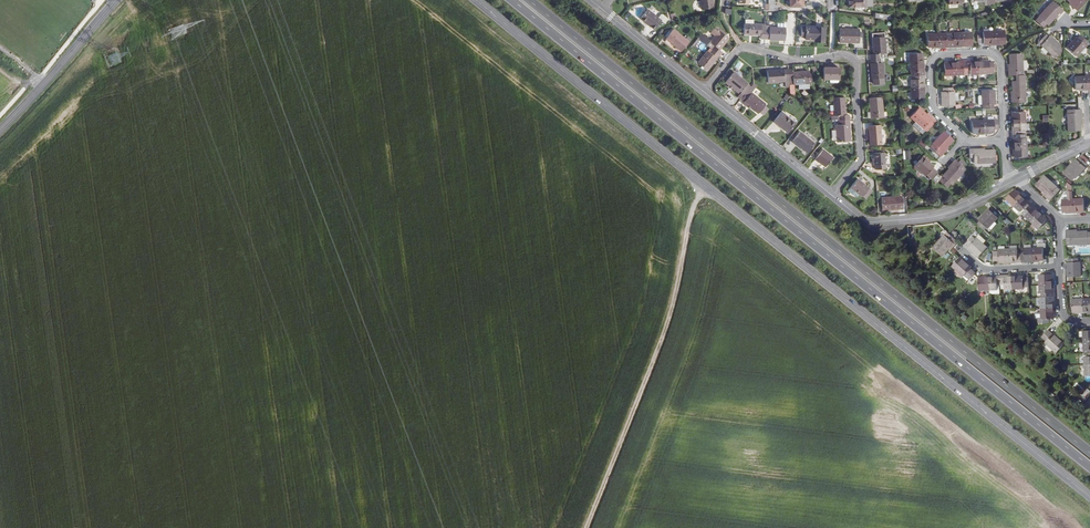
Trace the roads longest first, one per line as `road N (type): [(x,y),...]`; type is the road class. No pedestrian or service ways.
road 1 (tertiary): [(1089,498),(475,0)]
road 2 (trunk): [(511,0),(1089,468)]
road 3 (trunk): [(1089,455),(528,0)]
road 4 (track): [(588,527),(667,325),(704,186)]
road 5 (residential): [(832,196),(861,155),(854,59),(796,61),(744,48),(704,92)]
road 6 (residential): [(1004,140),(999,59),(938,57),(929,67),(933,105),(964,139)]
road 7 (residential): [(832,196),(866,222),(918,219),(965,207),(1014,181)]
road 8 (tertiary): [(117,0),(0,130)]
road 9 (residential): [(704,92),(832,196)]
road 10 (residential): [(603,10),(704,92)]

